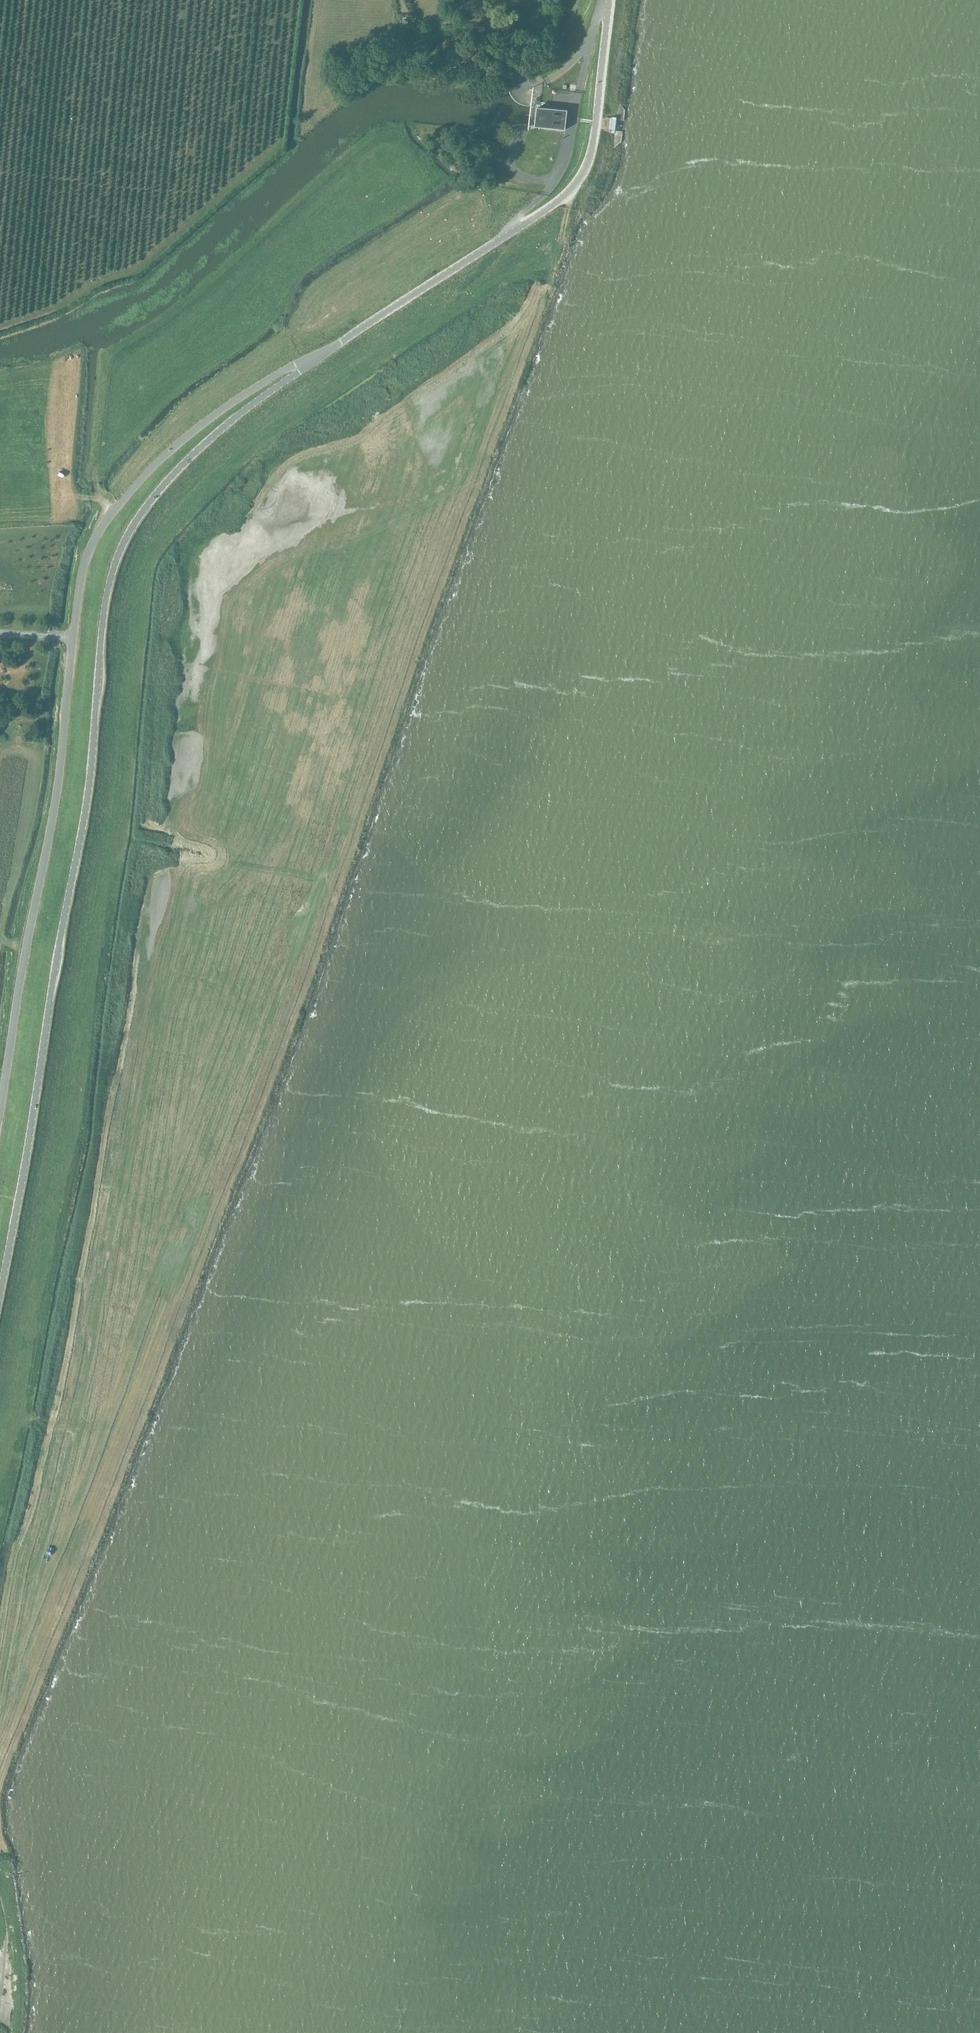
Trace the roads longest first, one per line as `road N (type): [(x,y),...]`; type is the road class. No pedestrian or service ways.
road 1 (tertiary): [(0,1293),(90,783),(113,569),(130,531),(176,471),(244,410),(322,355)]
road 2 (tertiary): [(322,355),(277,374),(170,451),(92,548),(0,1113)]
road 3 (tertiary): [(322,355),(577,181),(594,141),(610,0)]

